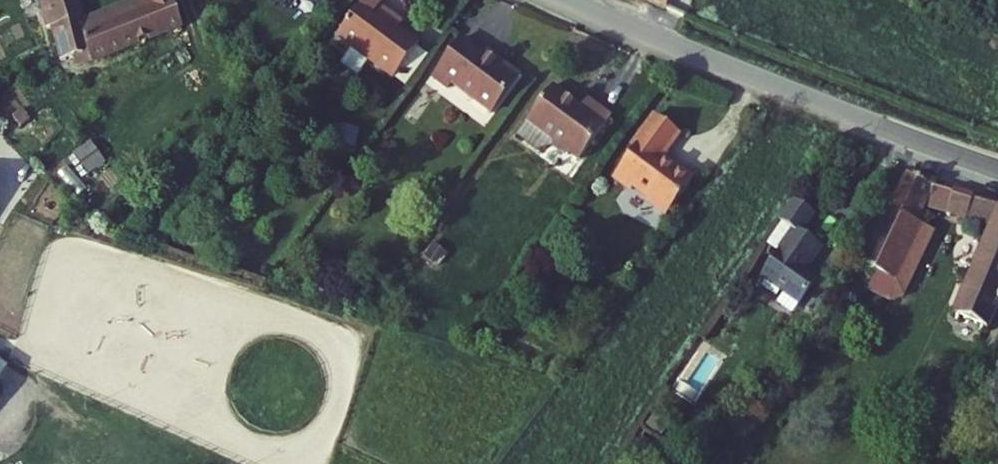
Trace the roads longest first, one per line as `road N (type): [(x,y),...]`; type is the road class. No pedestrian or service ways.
road 1 (residential): [(997,166),(807,98),(576,0)]

